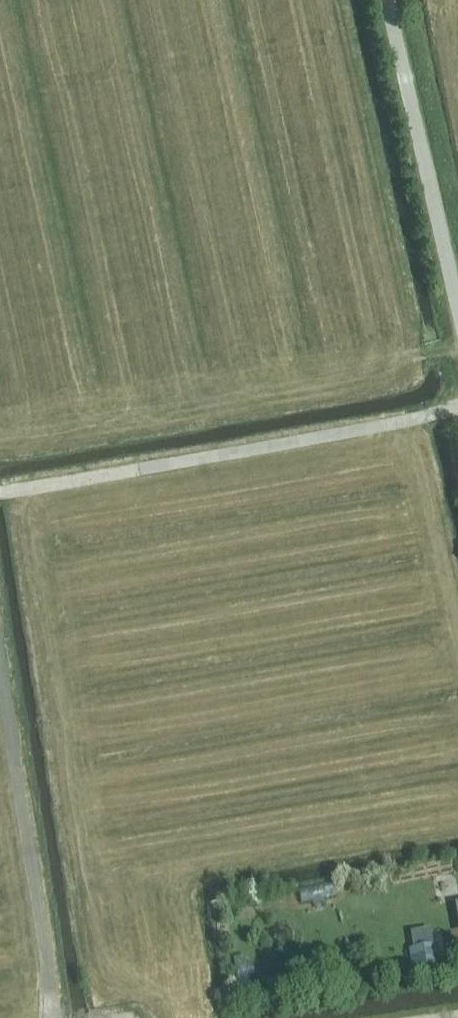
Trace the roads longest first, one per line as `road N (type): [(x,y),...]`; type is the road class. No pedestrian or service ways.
road 1 (track): [(457,408),(0,493)]
road 2 (track): [(0,679),(54,1017)]
road 3 (unclassified): [(457,314),(385,0)]

